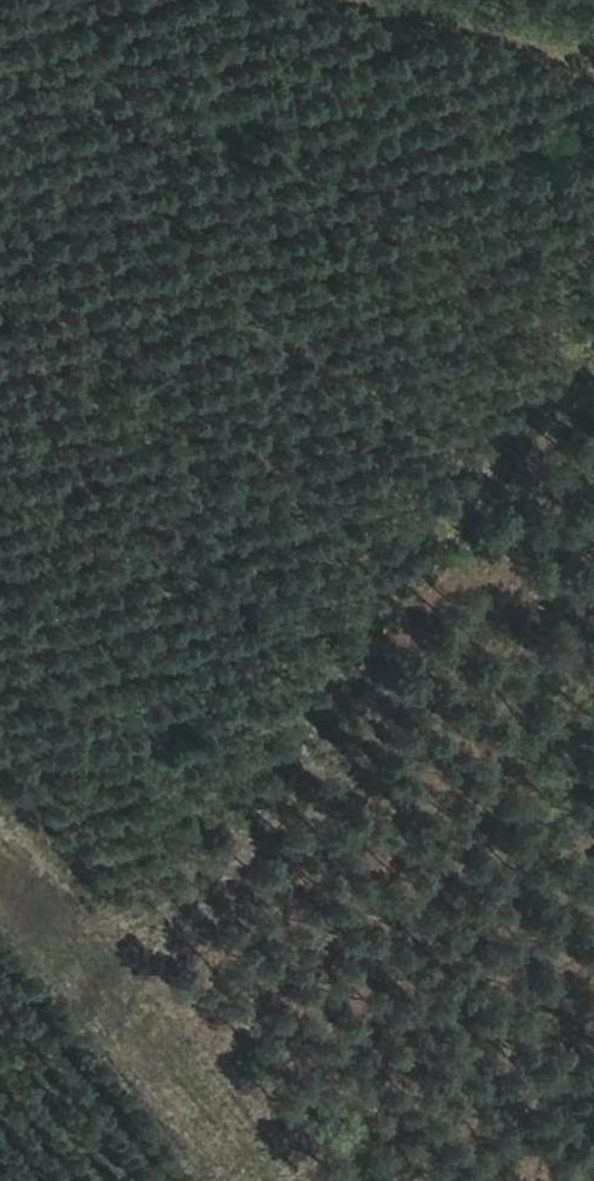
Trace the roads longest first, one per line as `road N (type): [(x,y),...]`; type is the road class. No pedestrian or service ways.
road 1 (track): [(0,850),(270,1180)]
road 2 (track): [(593,49),(533,45),(331,0)]

